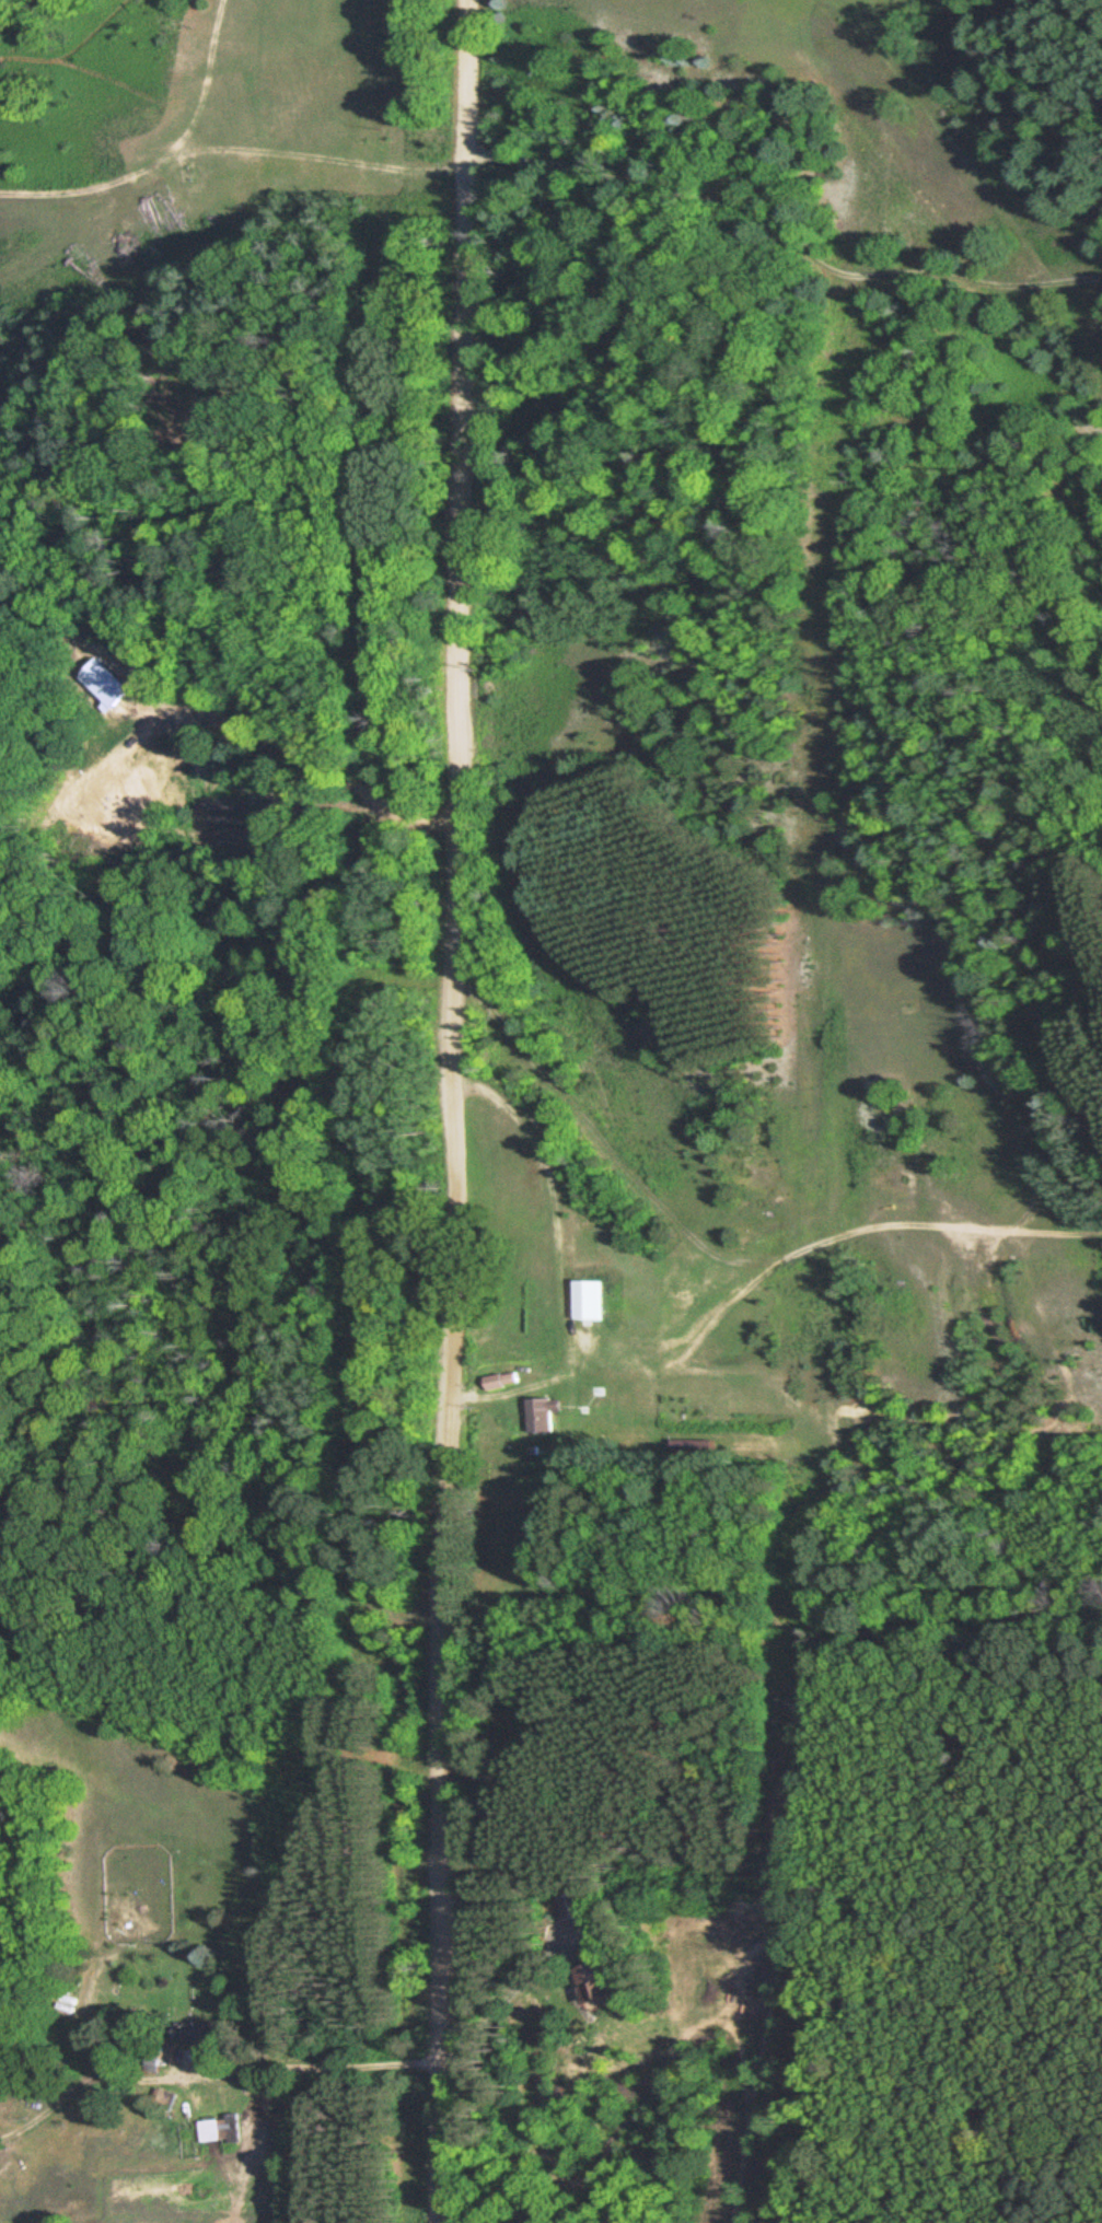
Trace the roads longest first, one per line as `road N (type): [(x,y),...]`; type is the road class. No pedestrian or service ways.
road 1 (residential): [(433,2222),(467,666),(471,0)]

